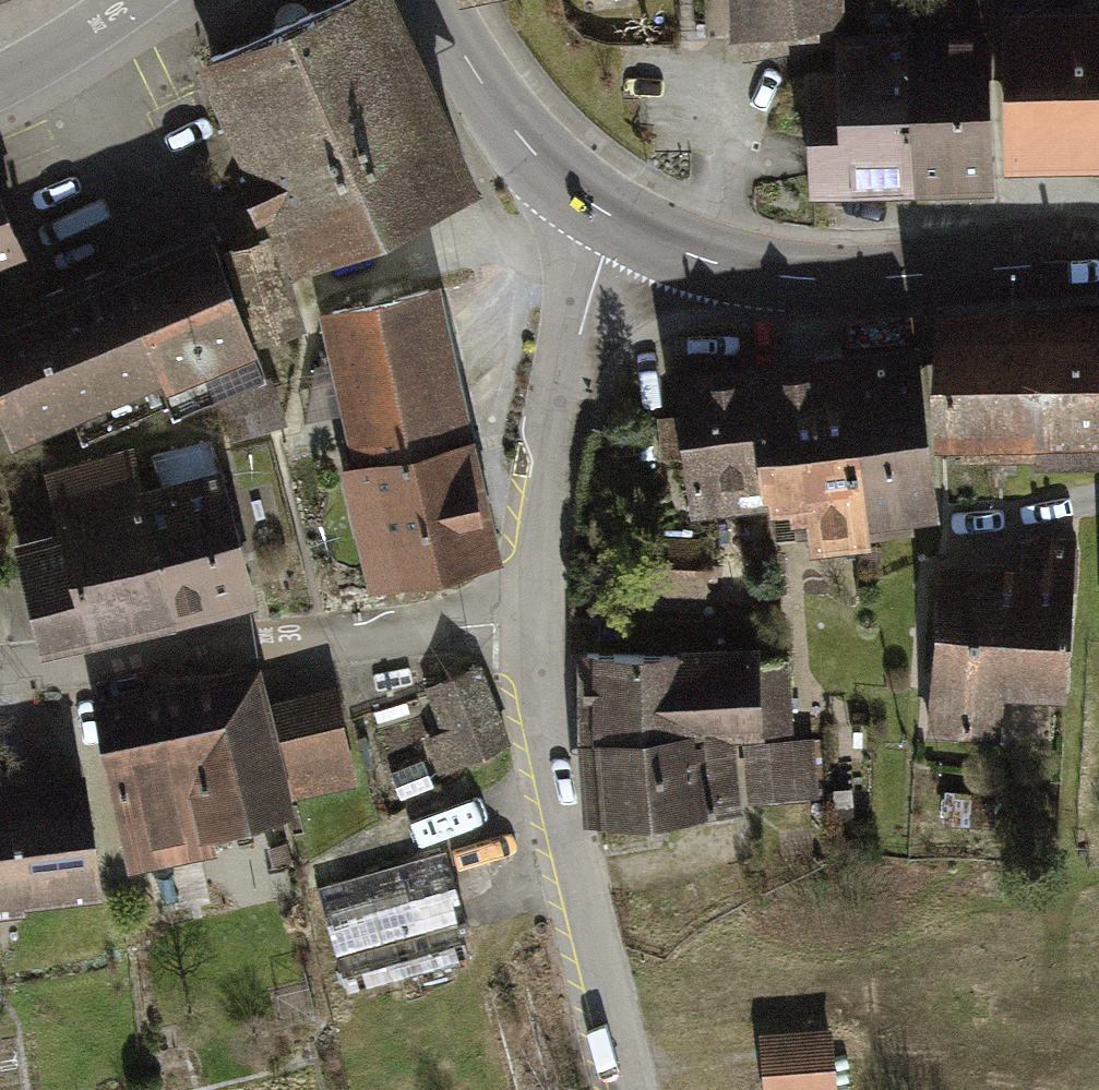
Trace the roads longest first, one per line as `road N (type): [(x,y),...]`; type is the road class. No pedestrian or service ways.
road 1 (residential): [(536,623),(0,669)]
road 2 (secondary): [(1098,260),(801,278),(703,259),(615,220)]
road 3 (tertiary): [(536,623),(562,812),(631,1089)]
road 4 (tertiary): [(615,220),(554,426),(536,623)]
road 5 (secondary): [(615,220),(532,152),(435,0)]
road 6 (residential): [(0,82),(137,0)]
road 7 (residential): [(1098,499),(956,517)]

